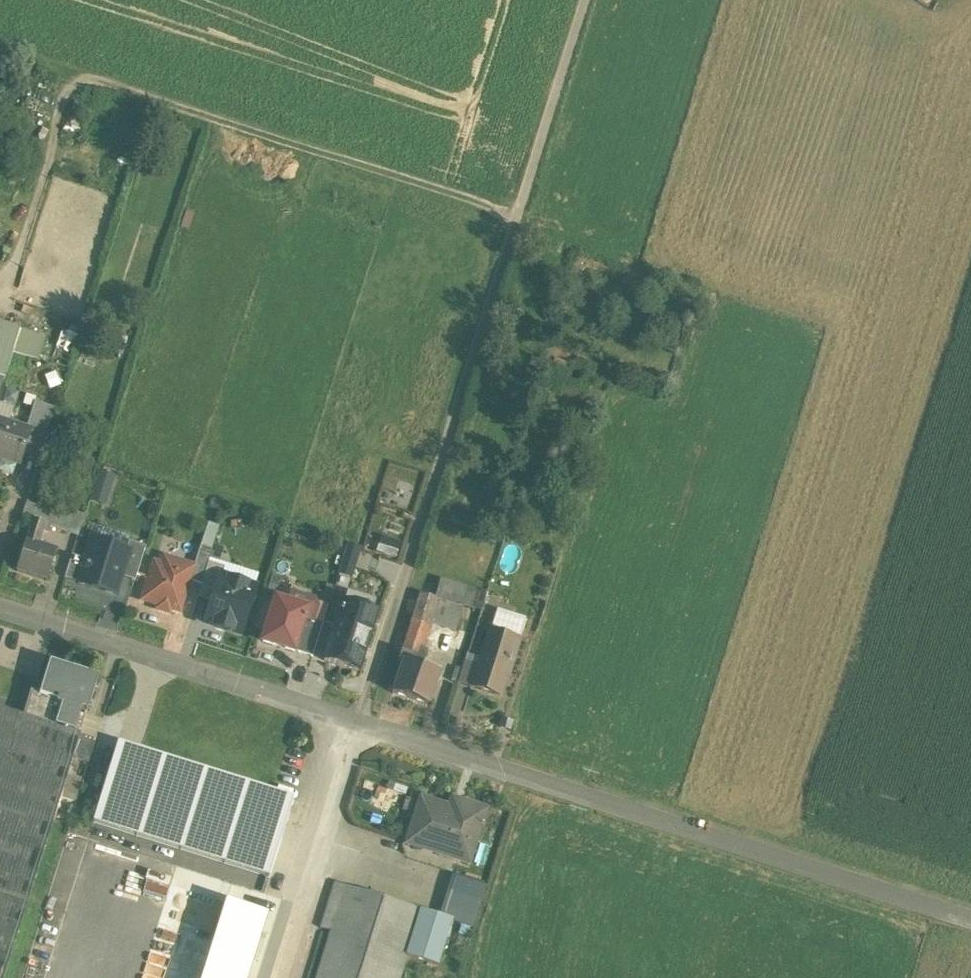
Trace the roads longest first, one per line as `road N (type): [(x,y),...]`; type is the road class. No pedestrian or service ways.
road 1 (unclassified): [(0,607),(970,921)]
road 2 (track): [(584,0),(356,726)]
road 3 (track): [(41,67),(513,220)]

